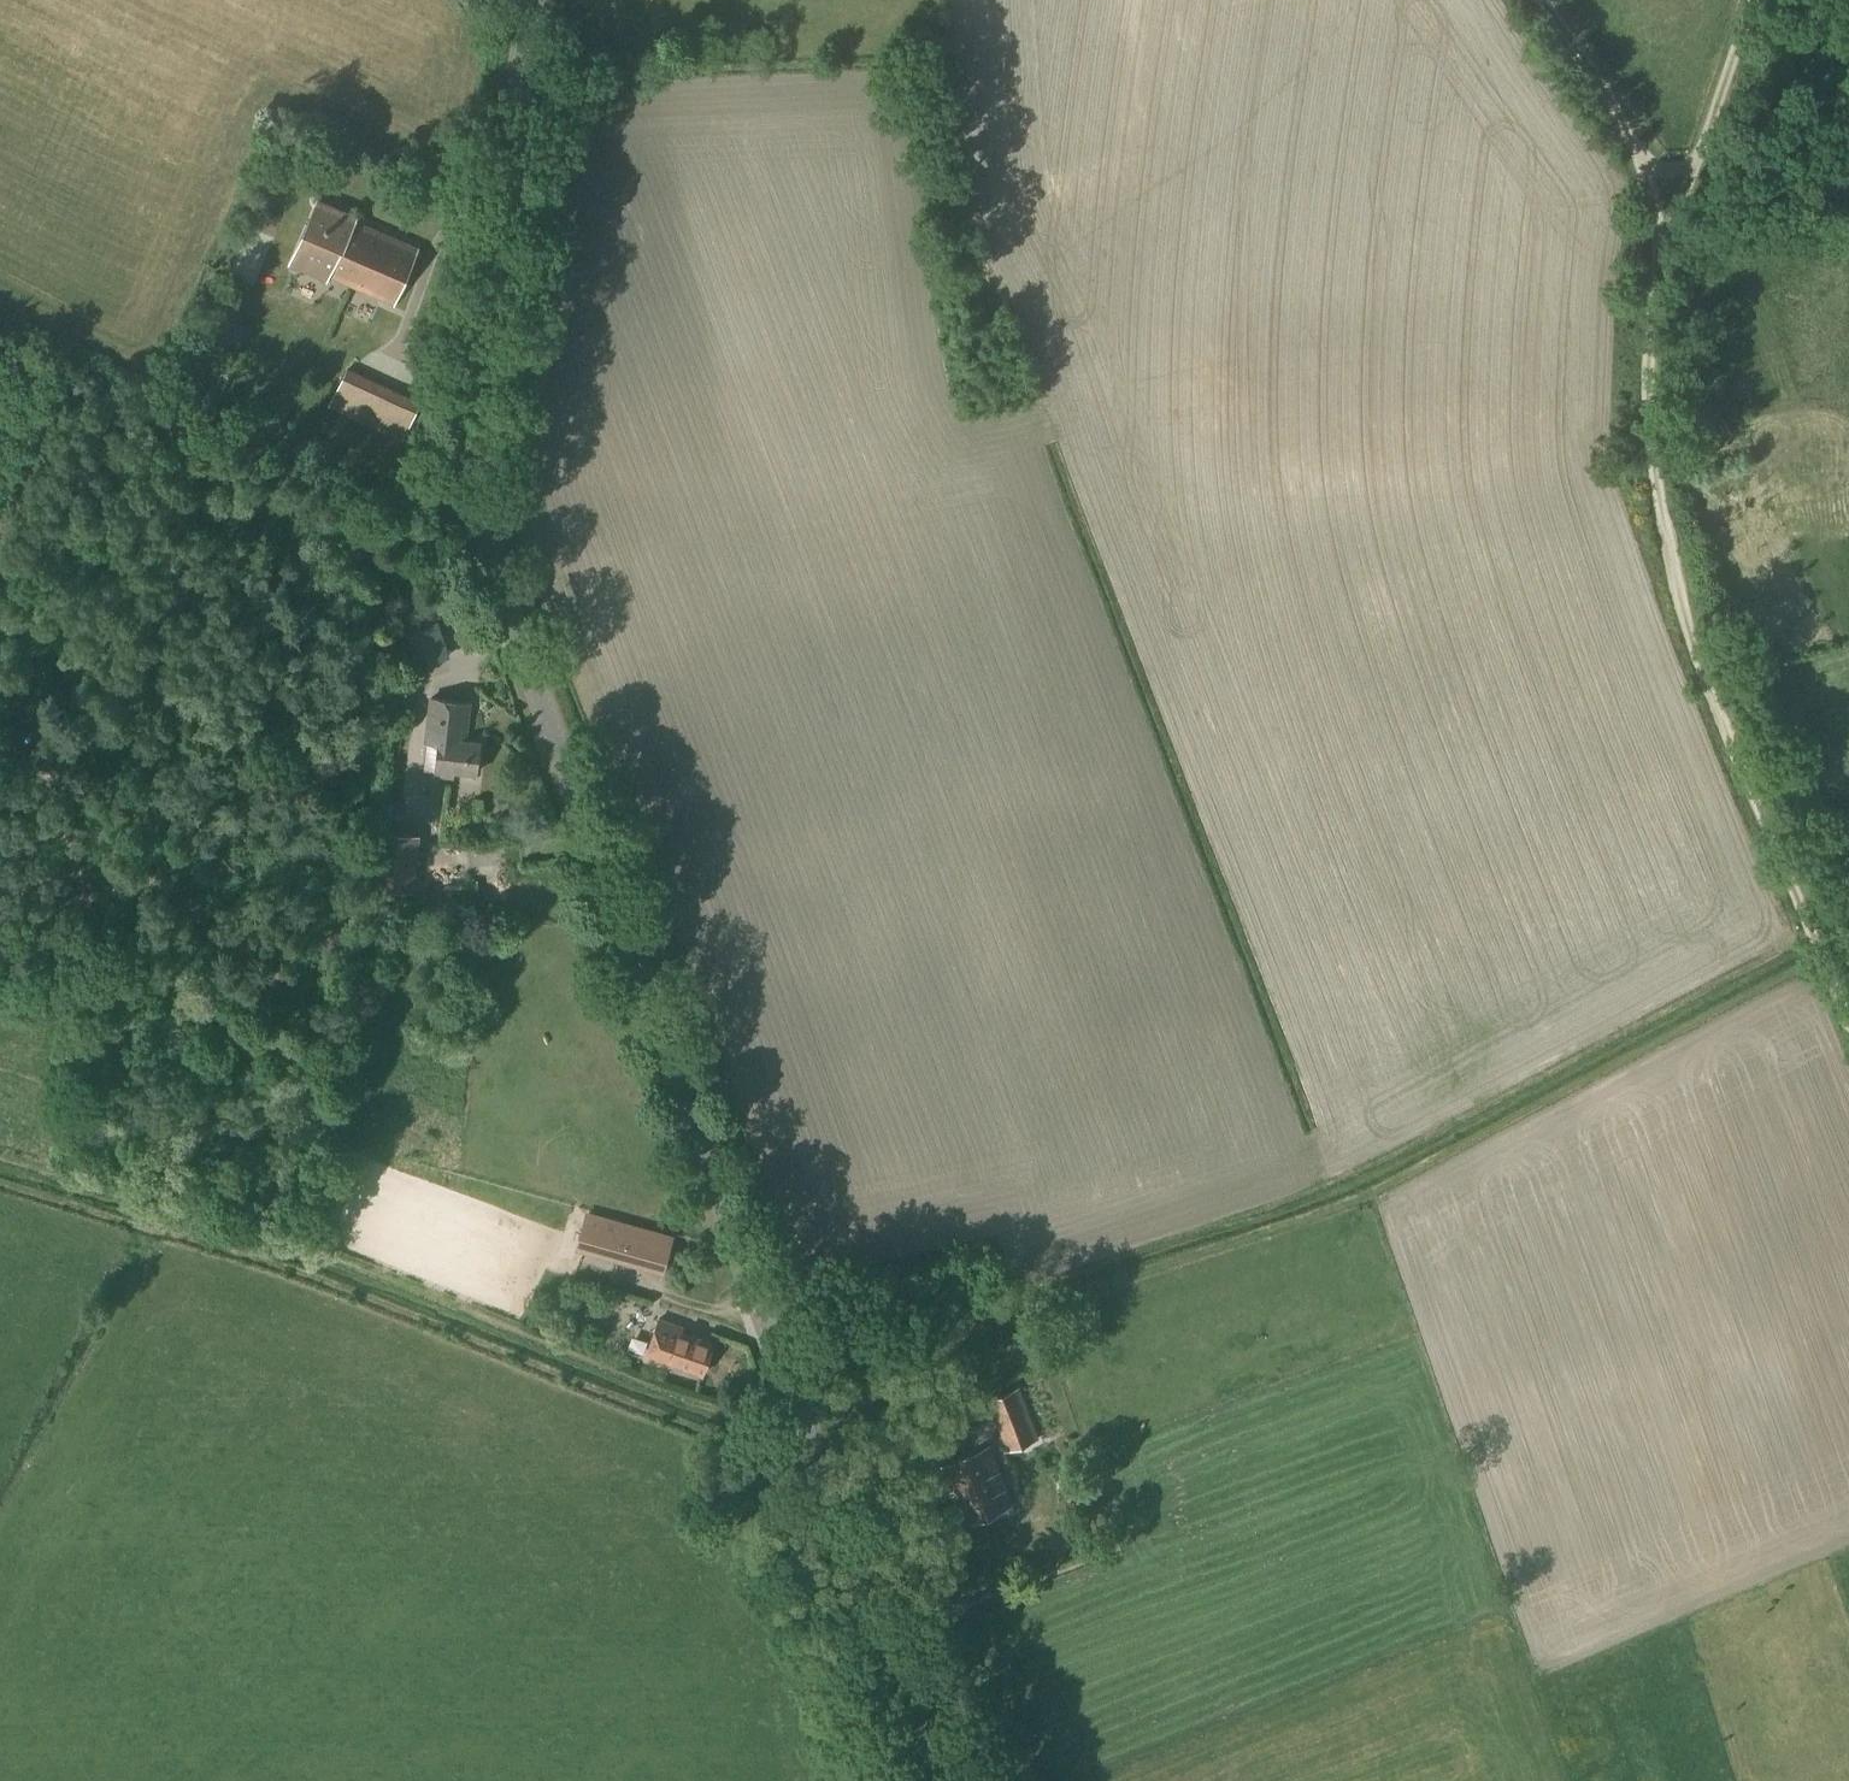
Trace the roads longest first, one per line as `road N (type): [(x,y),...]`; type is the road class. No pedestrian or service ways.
road 1 (tertiary): [(934,1780),(473,540),(463,466),(523,0)]
road 2 (track): [(1848,1028),(1699,646),(1657,482),(1649,332),(1665,206),(1747,0)]
road 3 (track): [(1665,206),(1646,158),(1539,0)]

